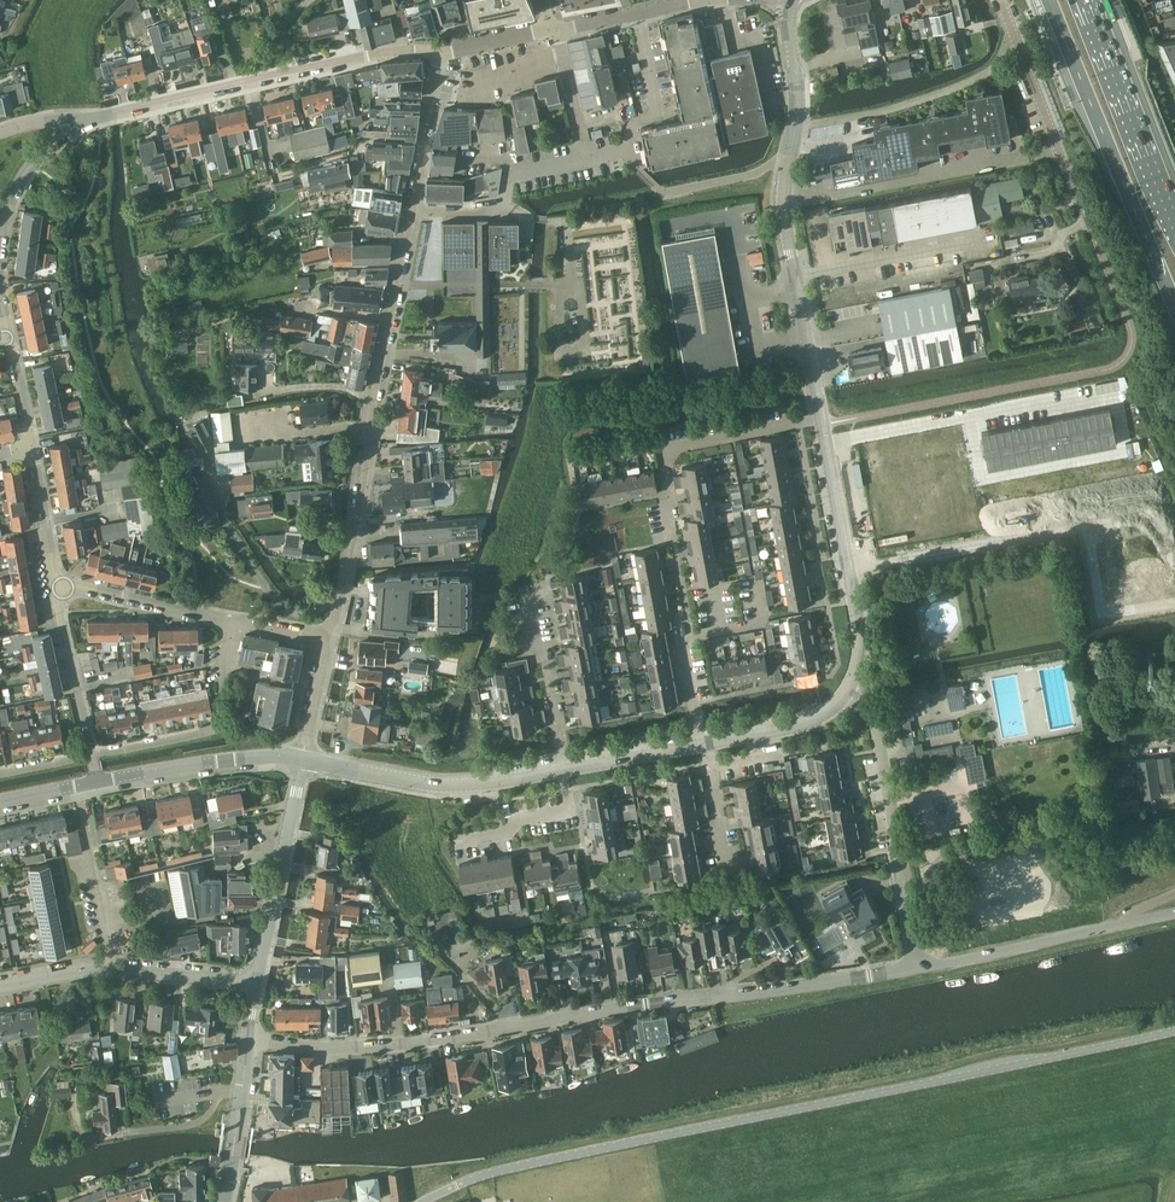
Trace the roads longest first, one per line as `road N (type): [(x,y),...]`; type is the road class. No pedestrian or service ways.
road 1 (unclassified): [(1174,1029),(492,1173),(421,1201)]
road 2 (unclassified): [(247,1040),(381,1045),(920,967)]
road 3 (residential): [(412,213),(345,589),(335,630),(324,635)]
road 4 (tertiary): [(823,423),(784,200),(799,98),(791,0)]
road 5 (residential): [(90,117),(449,50)]
road 6 (primary): [(1049,0),(1174,305)]
road 7 (tertiary): [(920,967),(875,719),(846,693)]
road 8 (unclassified): [(1000,0),(1087,220),(1052,240)]
road 9 (tertiary): [(846,693),(862,639),(823,423)]
road 10 (tertiary): [(303,760),(454,786),(563,769)]
road 11 (residential): [(673,541),(670,448),(823,423)]
road 12 (primary): [(1174,225),(1088,0)]
road 13 (residential): [(90,754),(213,731),(234,625)]
road 14 (tertiary): [(256,983),(303,760)]
road 15 (tertiary): [(97,782),(227,761),(303,760)]
road 16 (unclassified): [(586,161),(629,153),(631,127),(660,111),(640,13)]
road 17 (tertiary): [(920,967),(1115,925)]
road 18 (residential): [(412,213),(503,208),(520,173),(586,161)]
road 19 (residential): [(111,969),(76,786)]
road 20 (residential): [(234,625),(57,584)]
road 21 (residential): [(0,259),(7,212),(31,163),(90,117)]
road 22 (residential): [(90,754),(57,584)]
road 23 (residential): [(563,769),(529,602)]
road 24 (residential): [(449,50),(412,213)]
road 25 (residential): [(456,842),(508,833),(519,817),(569,809),(563,769)]
road 26 (tertiary): [(223,1201),(247,1040)]
road 27 (tertiary): [(701,744),(822,716),(846,693)]
road 28 (residential): [(32,445),(0,291)]
road 29 (unclassified): [(256,983),(111,969)]
road 30 (residential): [(57,584),(32,445)]
road 31 (tertiary): [(563,769),(701,744)]
road 32 (residential): [(728,876),(701,744)]
road 33 (unclassified): [(586,161),(555,30)]
road 34 (unclassified): [(303,760),(324,635)]

